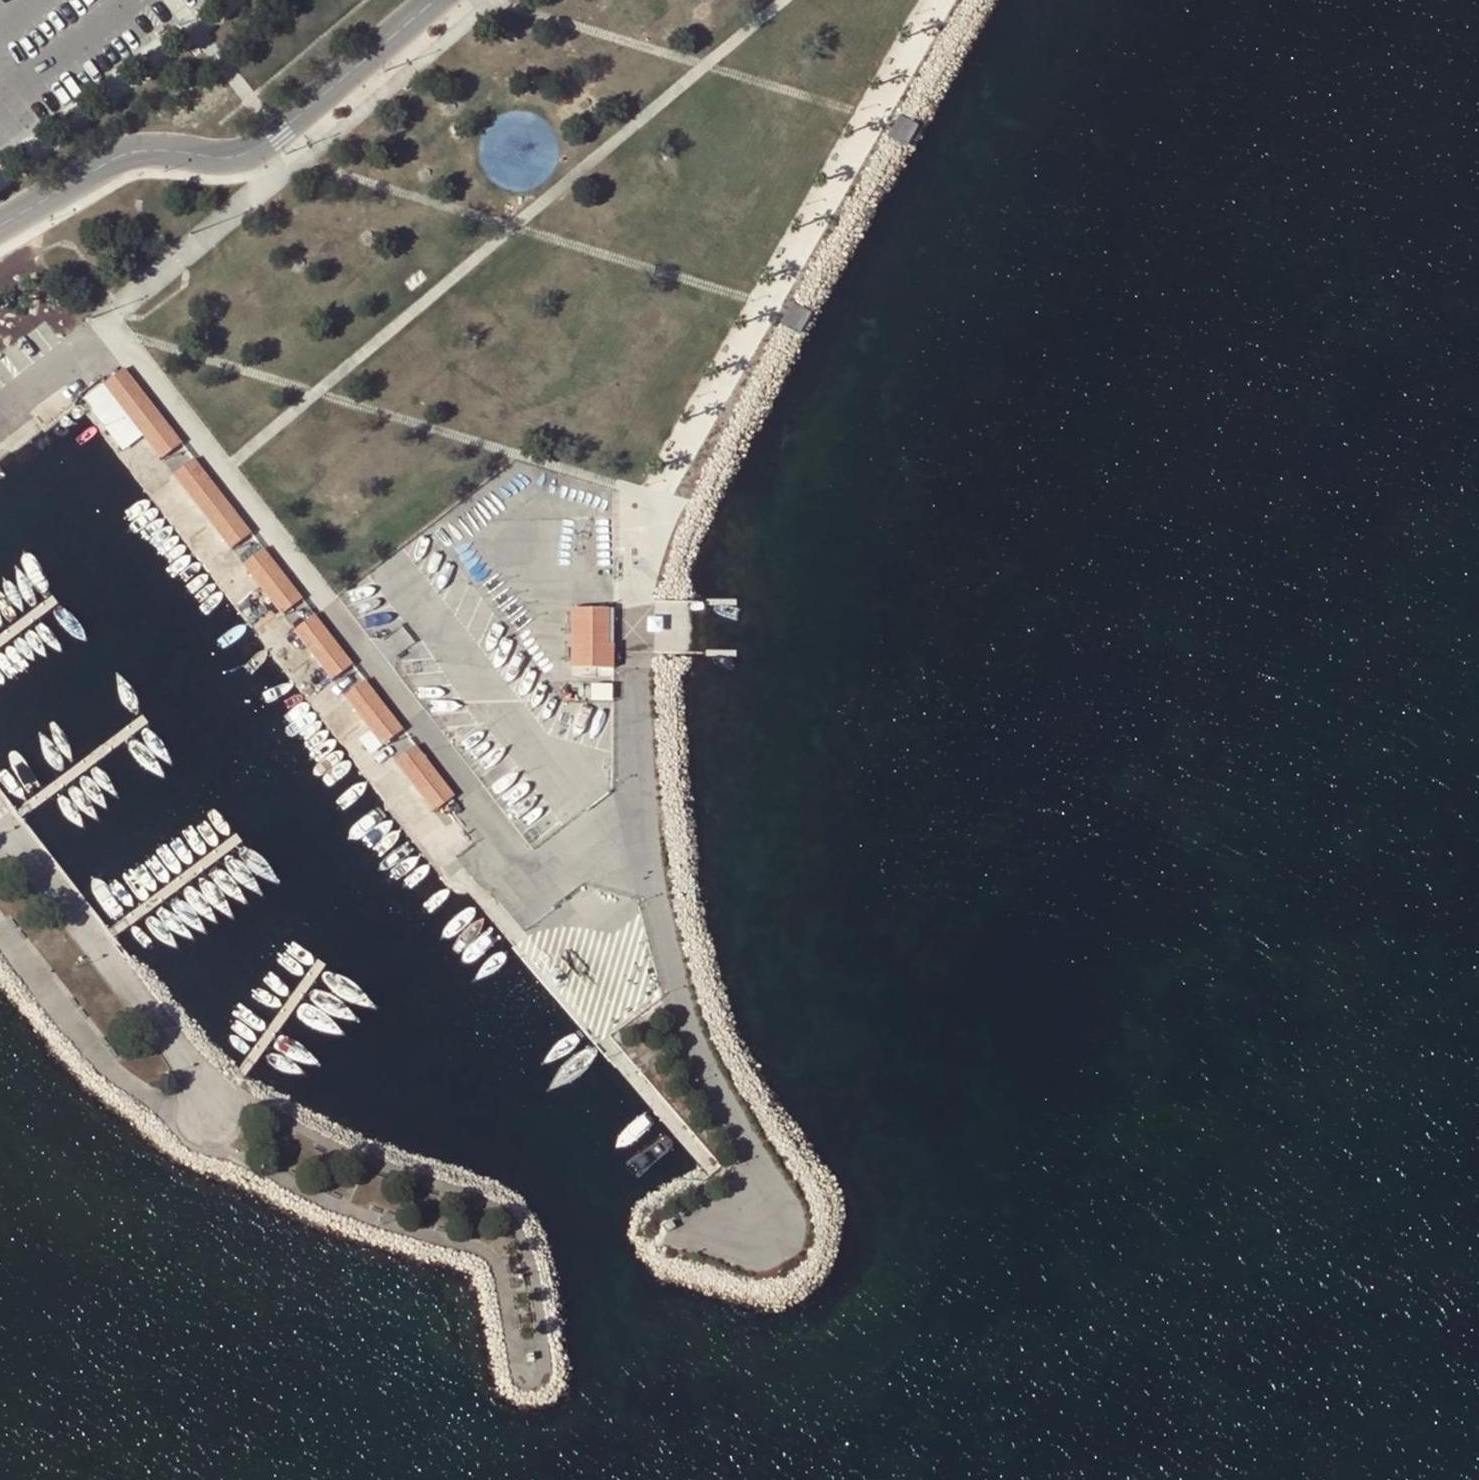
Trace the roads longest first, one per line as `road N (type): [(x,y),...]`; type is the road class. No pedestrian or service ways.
road 1 (tertiary): [(0,219),(122,151),(238,155),(255,147),(430,0)]
road 2 (unclassified): [(219,1110),(0,833)]

